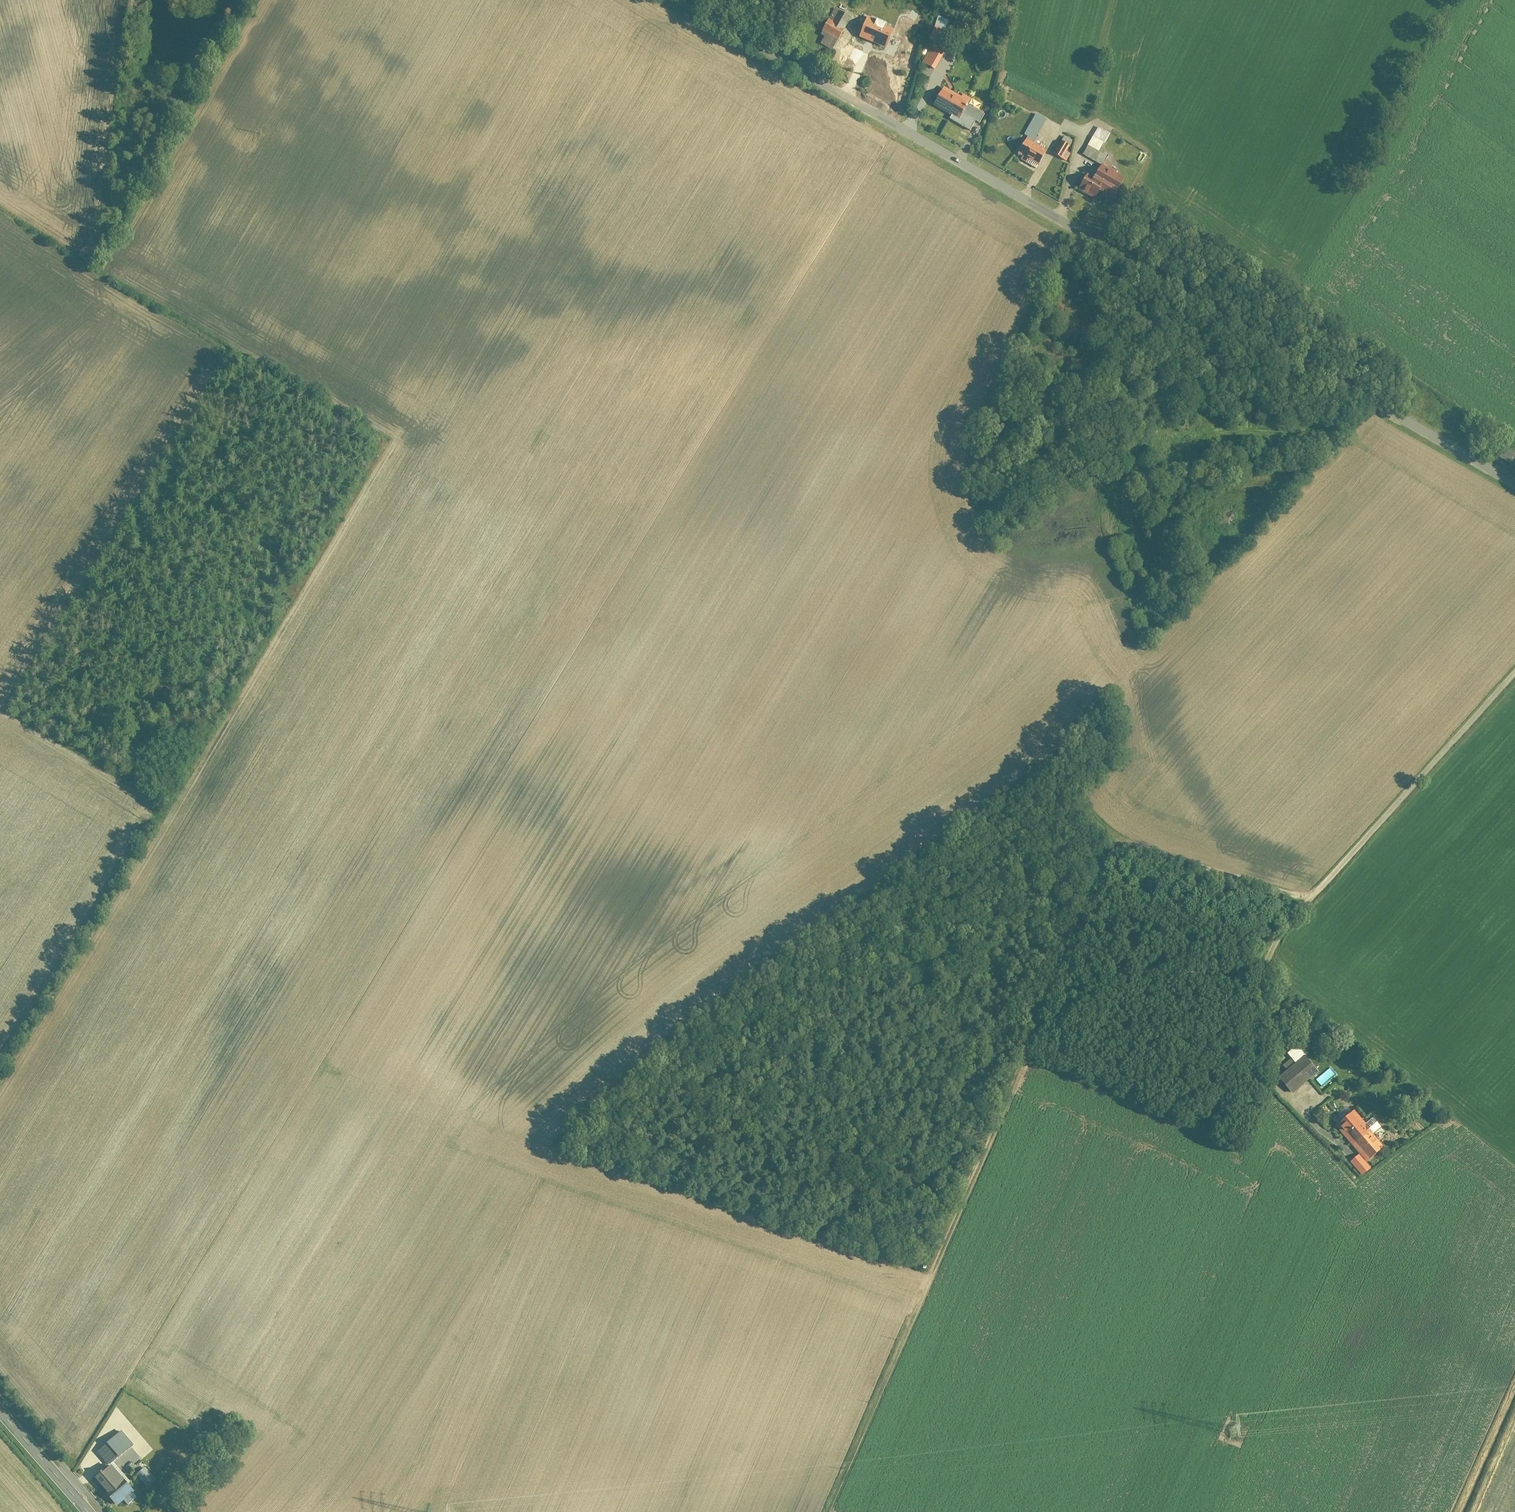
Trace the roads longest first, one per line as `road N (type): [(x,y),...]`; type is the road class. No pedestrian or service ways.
road 1 (unclassified): [(676,0),(1514,484)]
road 2 (track): [(1316,897),(1115,834),(989,1118),(831,1511)]
road 3 (track): [(1514,675),(1284,928),(1271,957),(1263,978),(1285,1054),(1317,1095)]
road 4 (tertiary): [(0,1412),(87,1511)]

